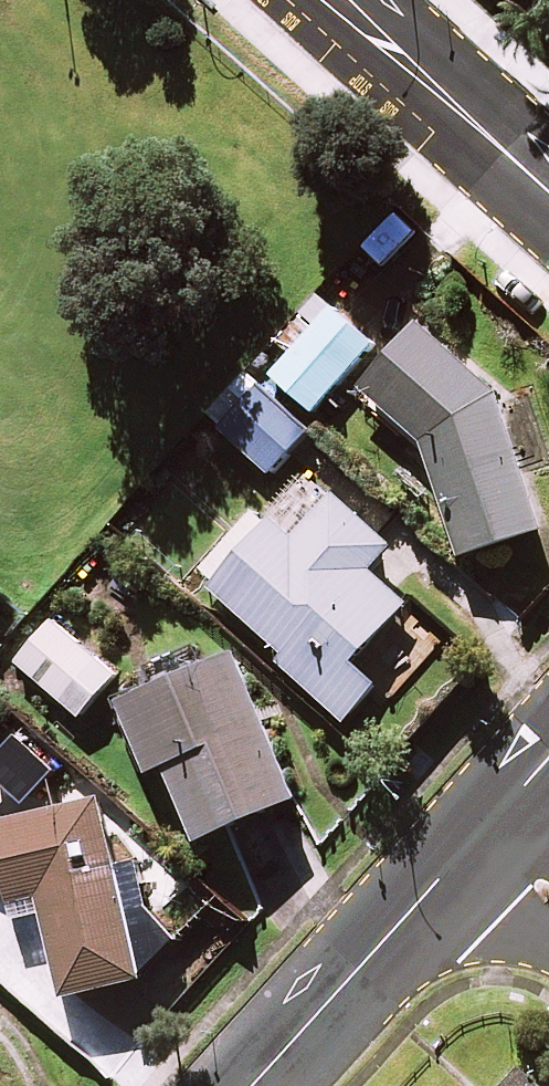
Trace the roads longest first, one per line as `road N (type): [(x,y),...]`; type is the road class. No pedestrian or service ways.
road 1 (tertiary): [(254,1085),(483,831)]
road 2 (unclassified): [(337,0),(548,195)]

